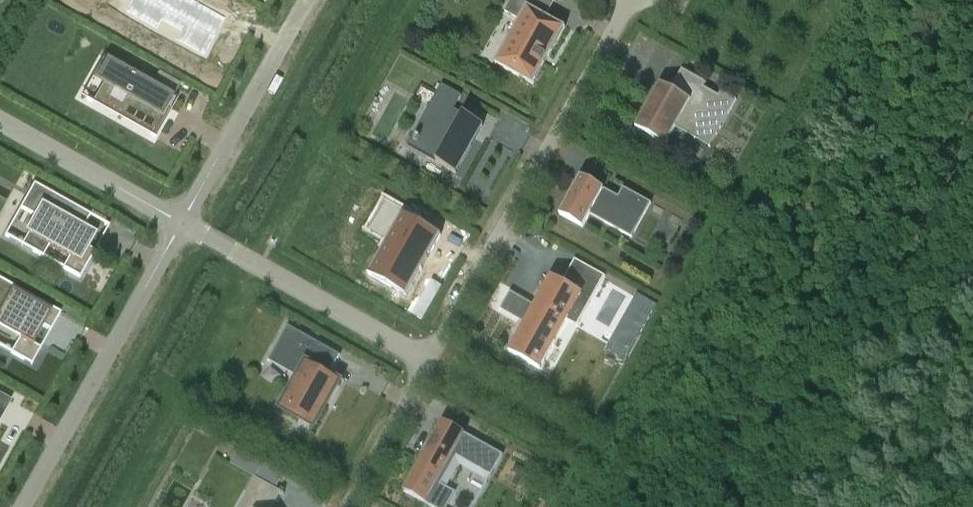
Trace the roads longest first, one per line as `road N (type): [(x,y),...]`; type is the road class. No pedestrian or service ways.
road 1 (residential): [(630,0),(429,362)]
road 2 (residential): [(182,222),(23,506)]
road 3 (residential): [(182,222),(429,362)]
road 4 (residential): [(306,0),(182,222)]
road 5 (residential): [(0,120),(182,222)]
road 6 (residential): [(429,362),(348,506)]

